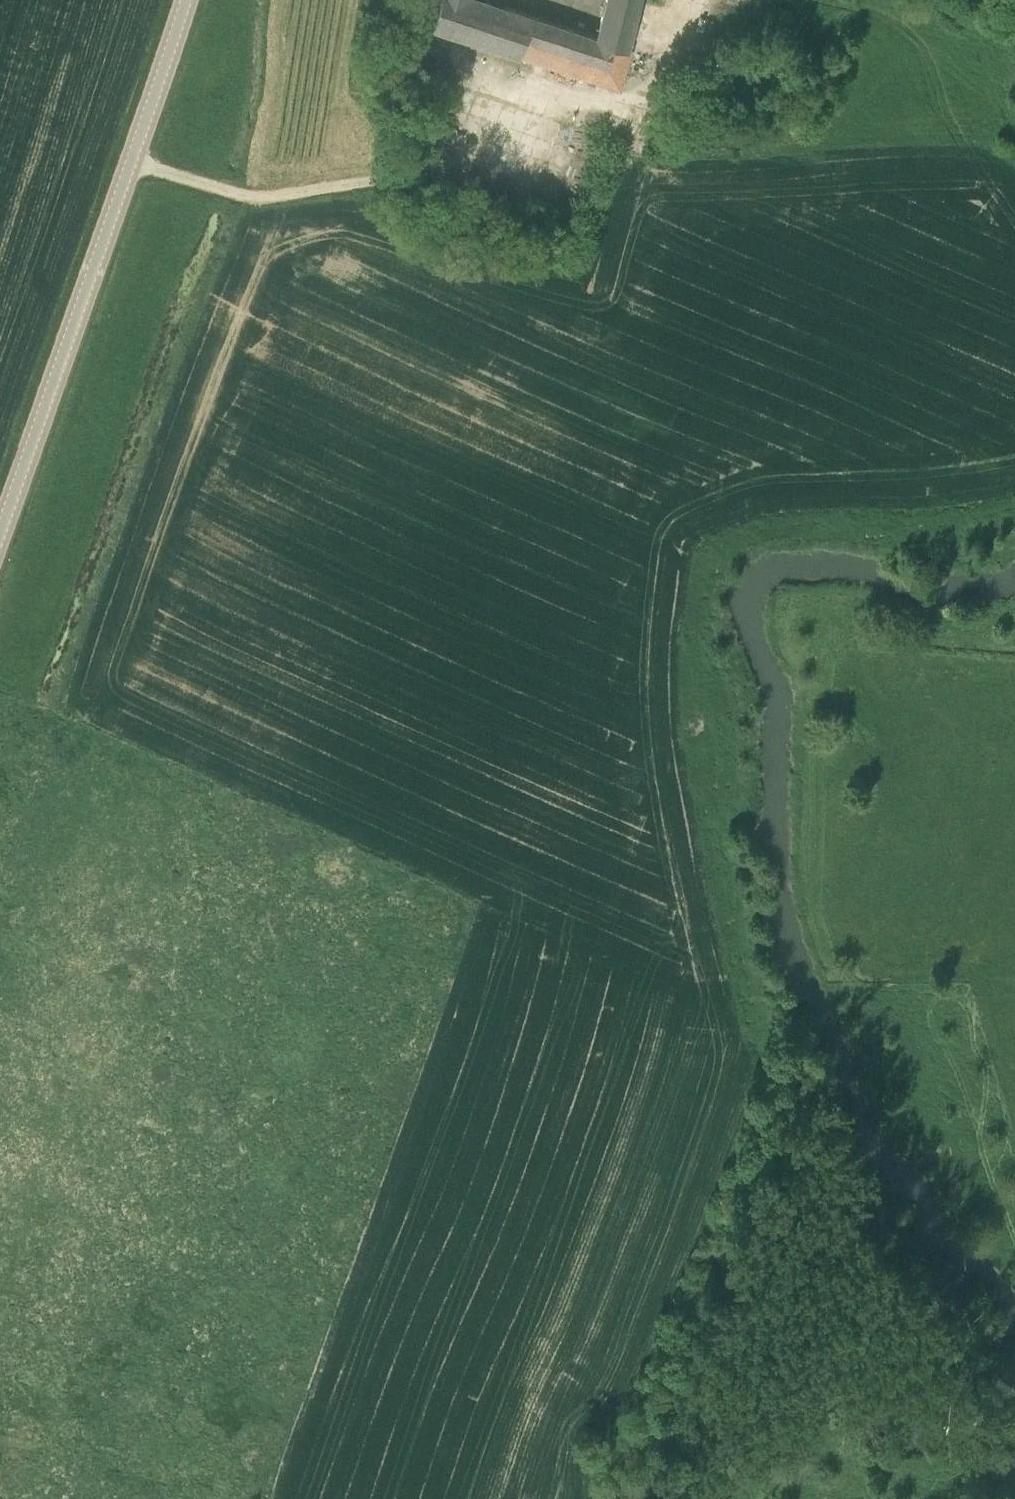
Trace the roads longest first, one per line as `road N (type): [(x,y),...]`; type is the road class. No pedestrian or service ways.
road 1 (secondary): [(0,532),(185,0)]

